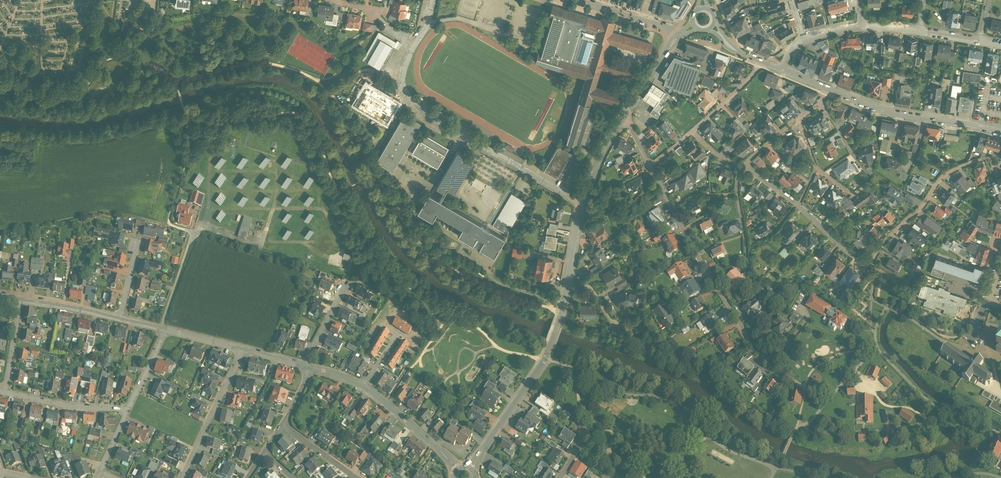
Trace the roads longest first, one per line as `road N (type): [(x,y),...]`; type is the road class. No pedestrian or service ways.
road 1 (residential): [(582,204),(410,98),(403,72),(433,0)]
road 2 (residential): [(651,166),(741,326),(774,361)]
road 3 (tertiary): [(567,283),(544,359),(470,468)]
road 4 (residential): [(999,130),(888,113),(828,90)]
road 5 (residential): [(1000,152),(943,177),(869,264)]
road 6 (residential): [(743,166),(869,264)]
road 7 (residential): [(181,477),(243,349)]
road 8 (residential): [(457,470),(363,387)]
road 9 (residential): [(5,392),(128,411)]

